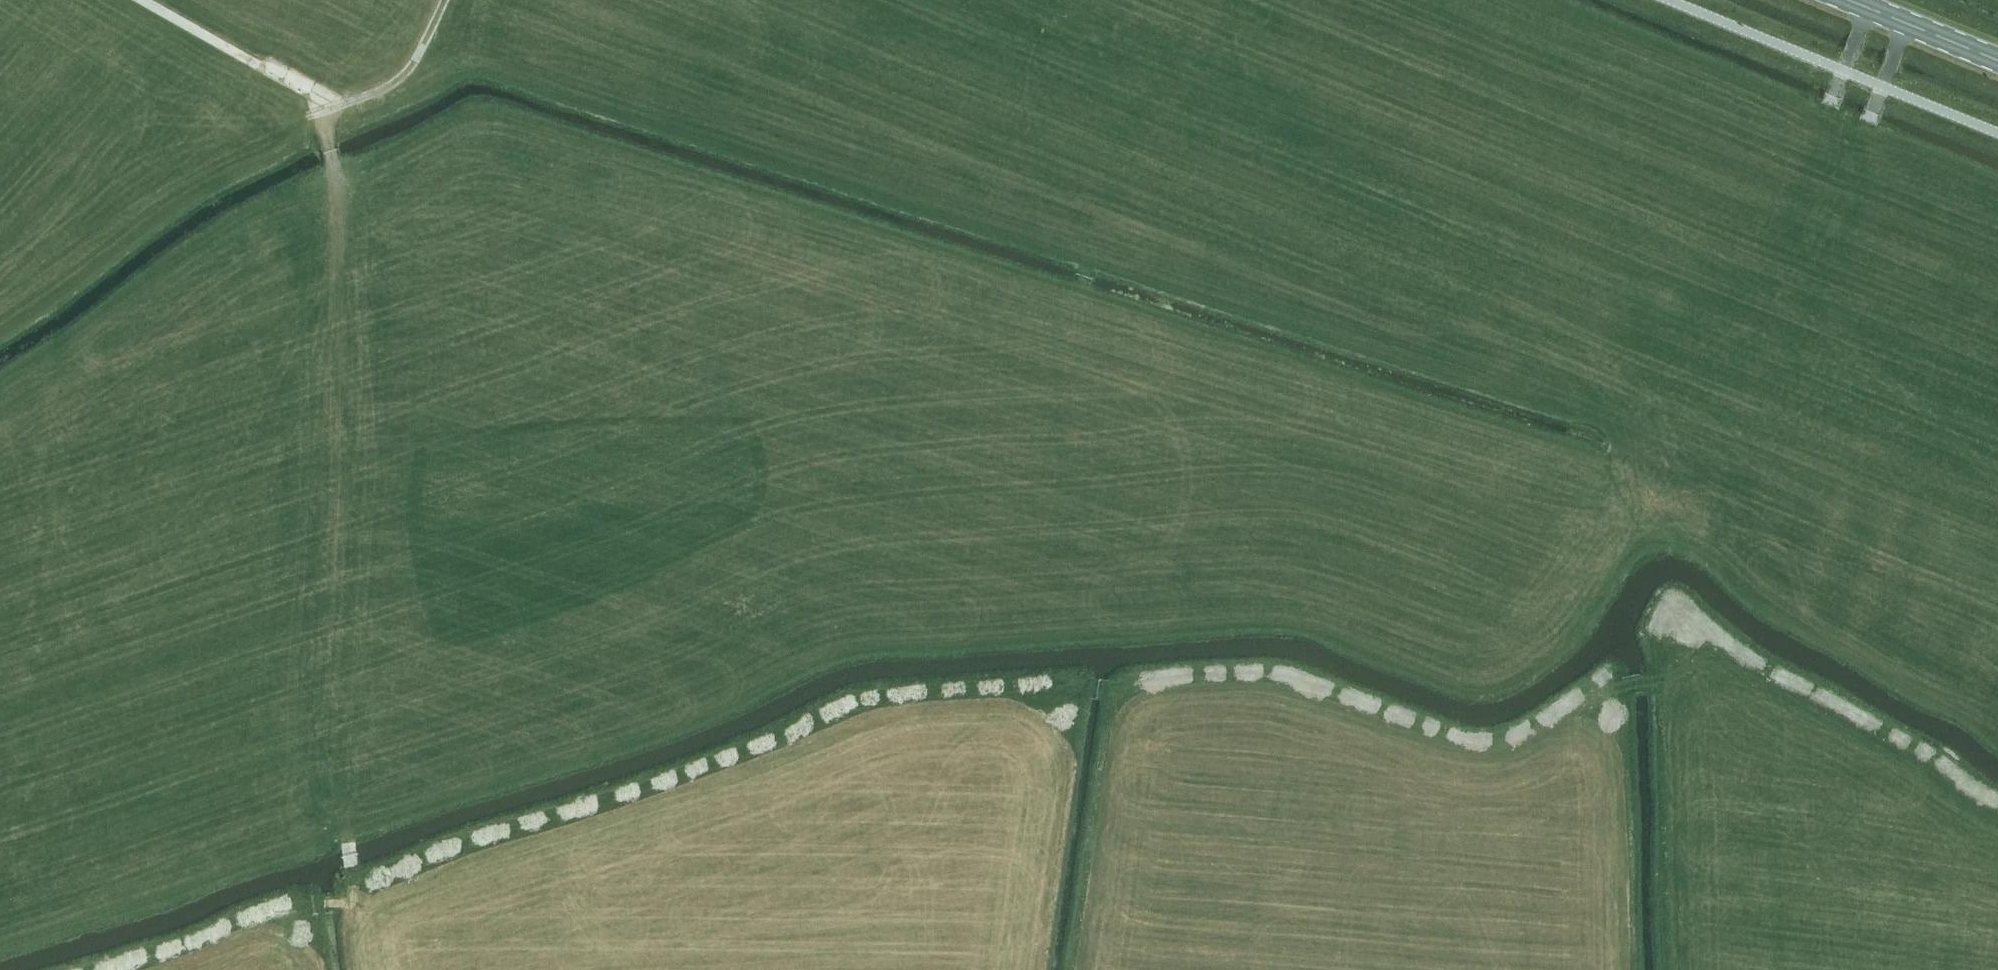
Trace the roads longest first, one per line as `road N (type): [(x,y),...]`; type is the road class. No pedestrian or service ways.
road 1 (track): [(443,0),(405,72),(379,92),(333,107),(143,0)]
road 2 (primary): [(1997,58),(1851,0)]

